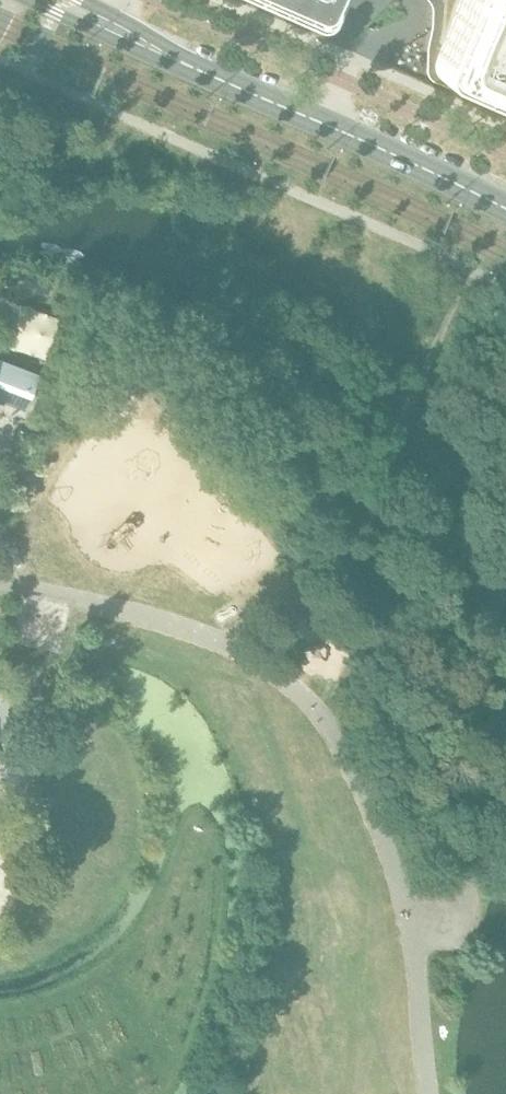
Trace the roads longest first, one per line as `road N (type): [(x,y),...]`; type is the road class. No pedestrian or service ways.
road 1 (secondary): [(505,206),(204,71)]
road 2 (secondary): [(30,0),(204,71)]
road 3 (secondary): [(204,71),(84,0)]

